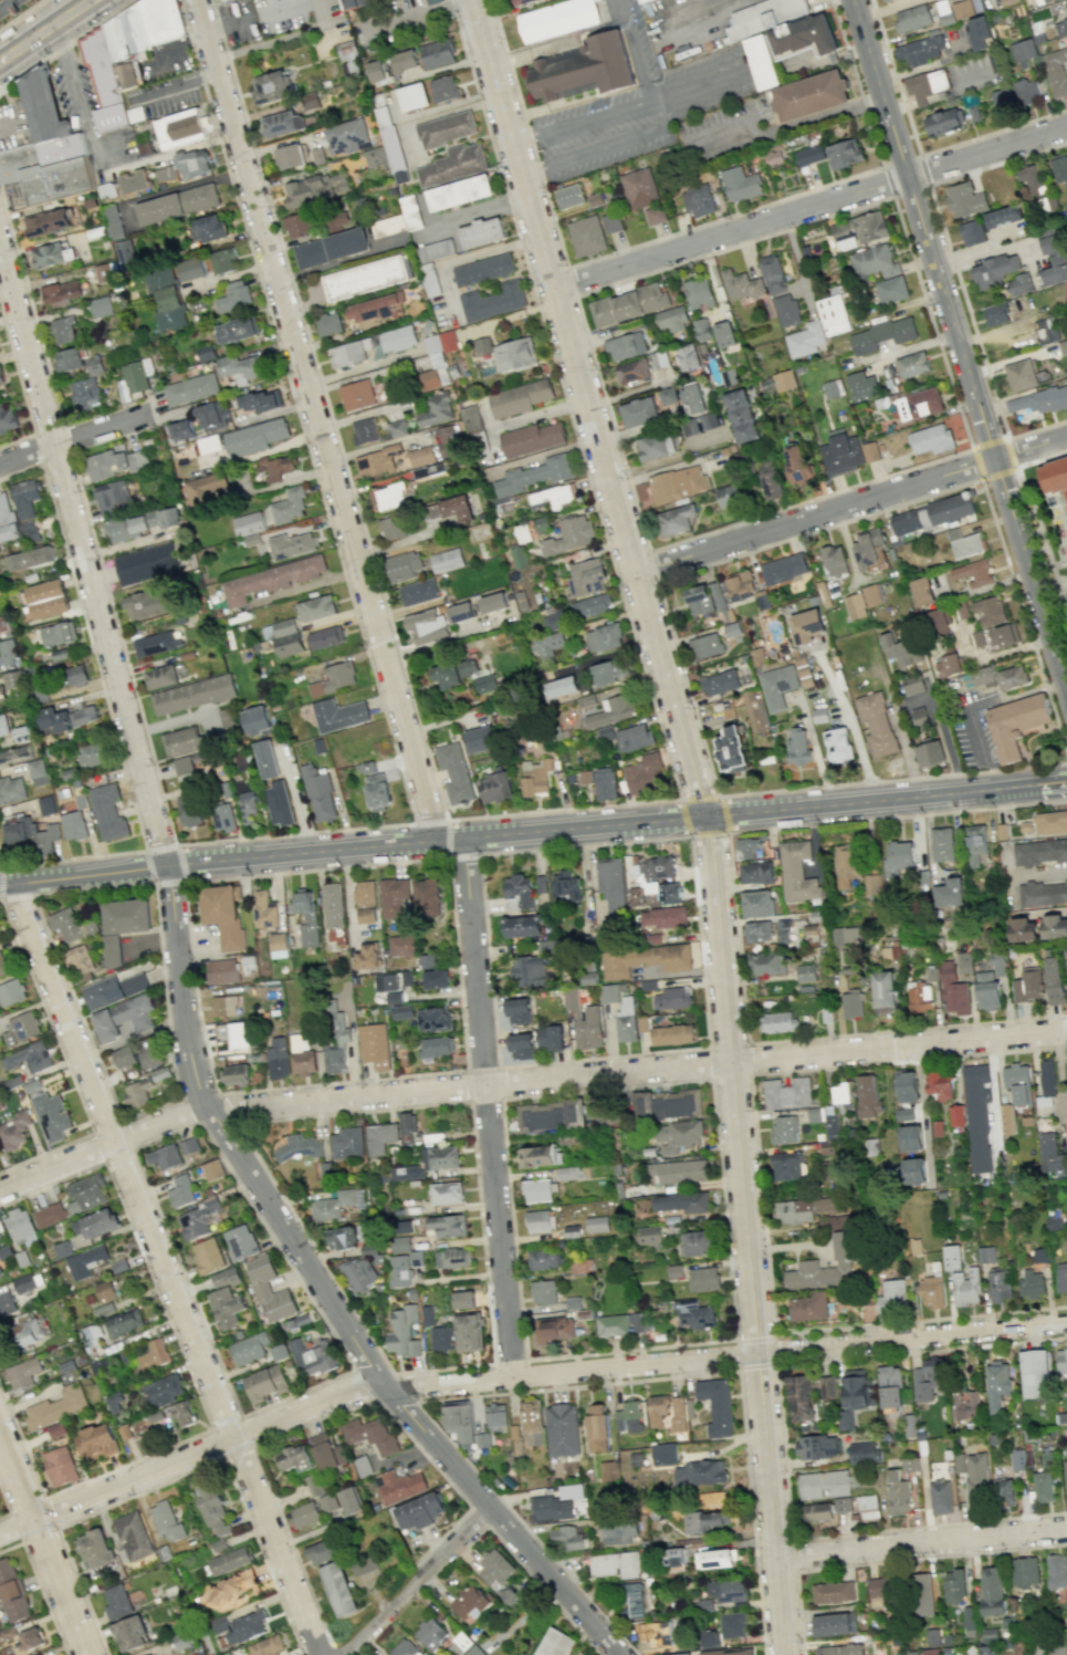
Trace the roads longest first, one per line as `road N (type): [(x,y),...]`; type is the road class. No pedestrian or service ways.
road 1 (residential): [(785,1654),(708,816),(473,0)]
road 2 (residential): [(0,1529),(364,1386),(1066,1322)]
road 3 (residential): [(0,1185),(186,1112),(1066,1030)]
road 4 (secondary): [(0,883),(1066,781)]
road 5 (tertiary): [(616,1654),(387,1386),(230,1145),(191,1068),(167,863)]
road 6 (residential): [(438,839),(195,0)]
road 7 (residential): [(317,1654),(229,1420),(0,877)]
road 8 (secondary): [(1066,683),(857,0)]
road 9 (tertiary): [(167,863),(0,251)]
road 10 (residential): [(514,1376),(463,836)]
road 11 (residential): [(556,287),(1066,127)]
road 12 (residential): [(637,570),(1066,437)]
road 13 (residential): [(776,1555),(1066,1528)]
road 14 (residential): [(88,1654),(0,1435)]
road 15 (residential): [(342,1654),(489,1506)]
road 16 (residential): [(0,465),(149,409)]

